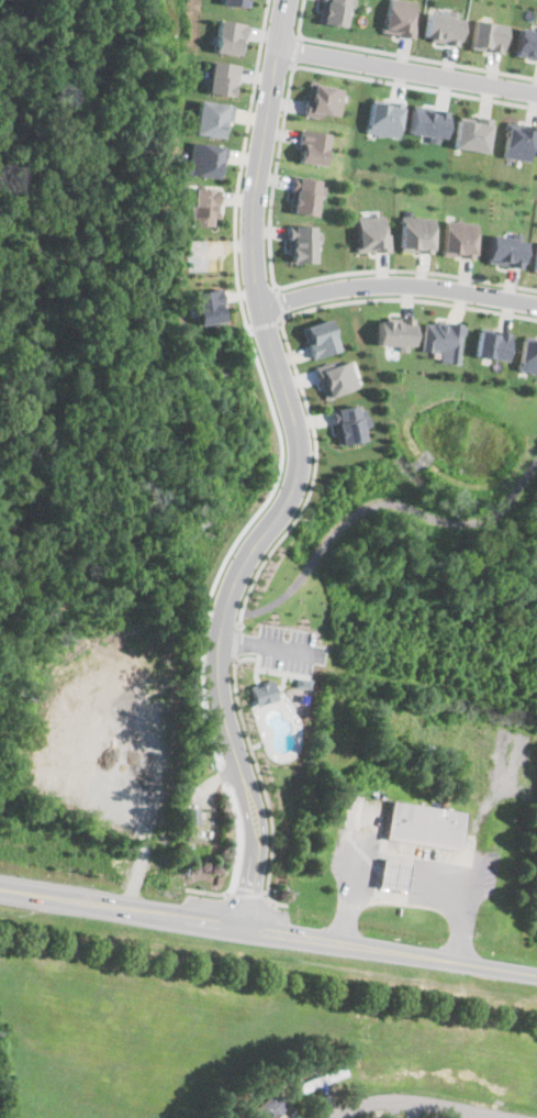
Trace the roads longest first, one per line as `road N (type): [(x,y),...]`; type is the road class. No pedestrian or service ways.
road 1 (residential): [(286,0),(253,217),(253,270),(291,410),(298,468),(288,500),(239,569),(217,639),(217,685),(259,840),(248,926)]
road 2 (primary): [(0,886),(536,974)]
road 3 (residential): [(536,305),(418,284),(328,290),(261,307)]
road 4 (residential): [(536,94),(278,47)]
road 5 (residential): [(506,1117),(448,1107),(363,1107),(335,1117)]

